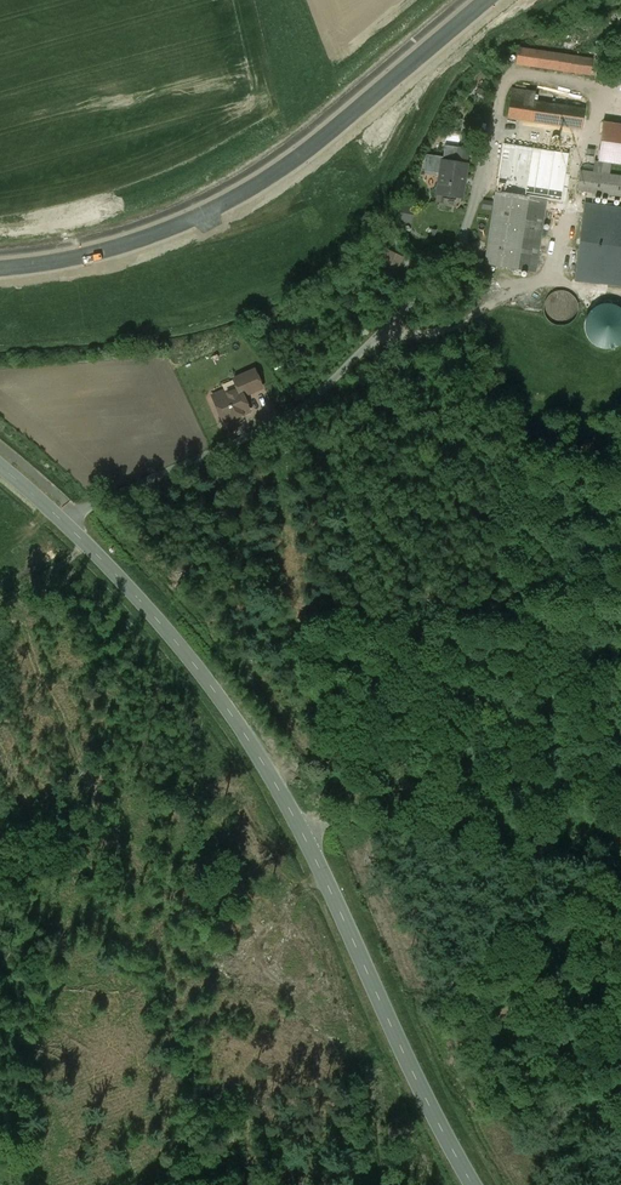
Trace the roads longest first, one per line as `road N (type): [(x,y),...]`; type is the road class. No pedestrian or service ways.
road 1 (tertiary): [(0,467),(144,605),(245,736),(301,830),(473,1184)]
road 2 (tertiary): [(0,271),(96,255),(210,214),(294,162),(489,0)]
road 3 (track): [(620,865),(347,820),(301,830)]

